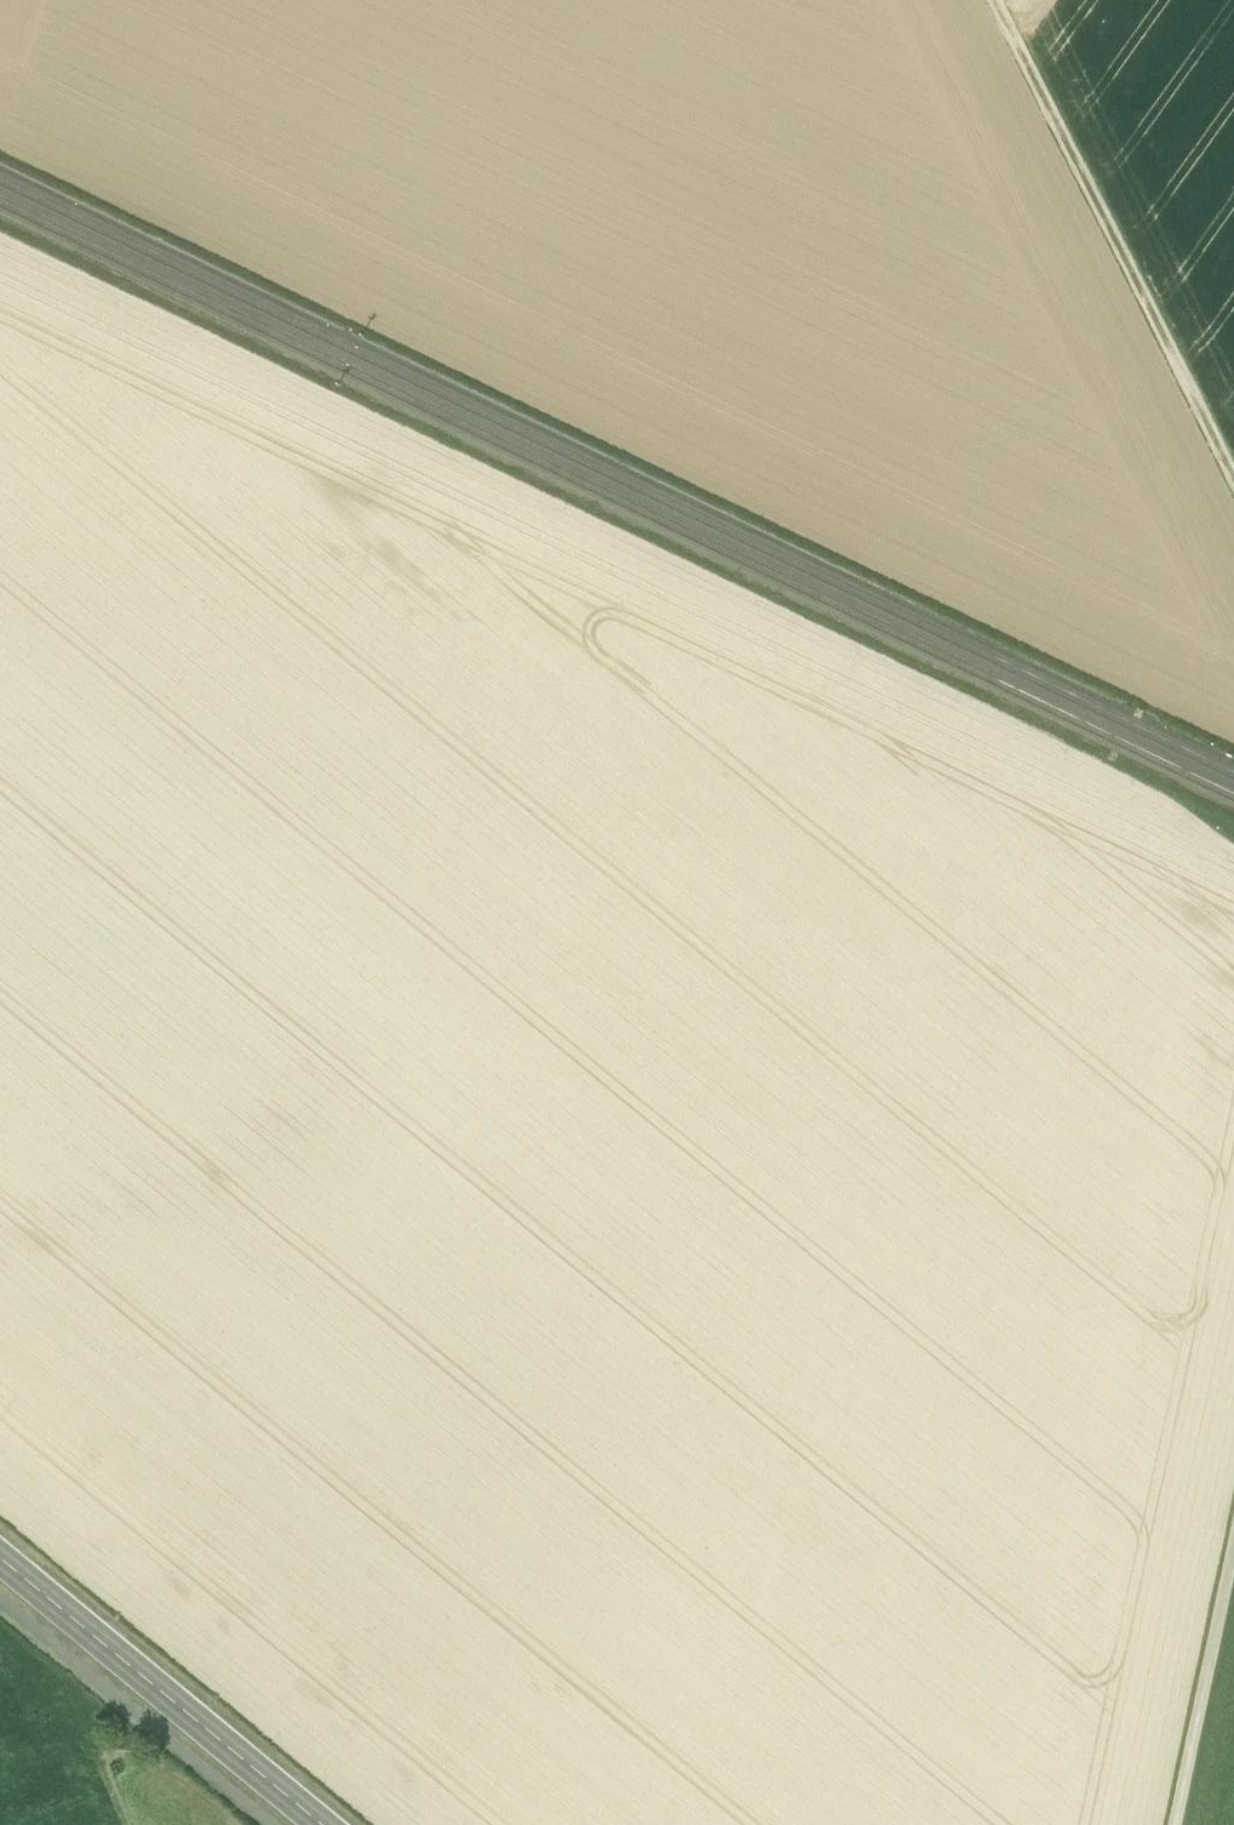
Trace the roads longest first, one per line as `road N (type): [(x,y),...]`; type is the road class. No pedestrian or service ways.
road 1 (track): [(1233,471),(990,0)]
road 2 (tertiary): [(325,1824),(0,1558)]
road 3 (track): [(1175,1824),(1233,1545)]

